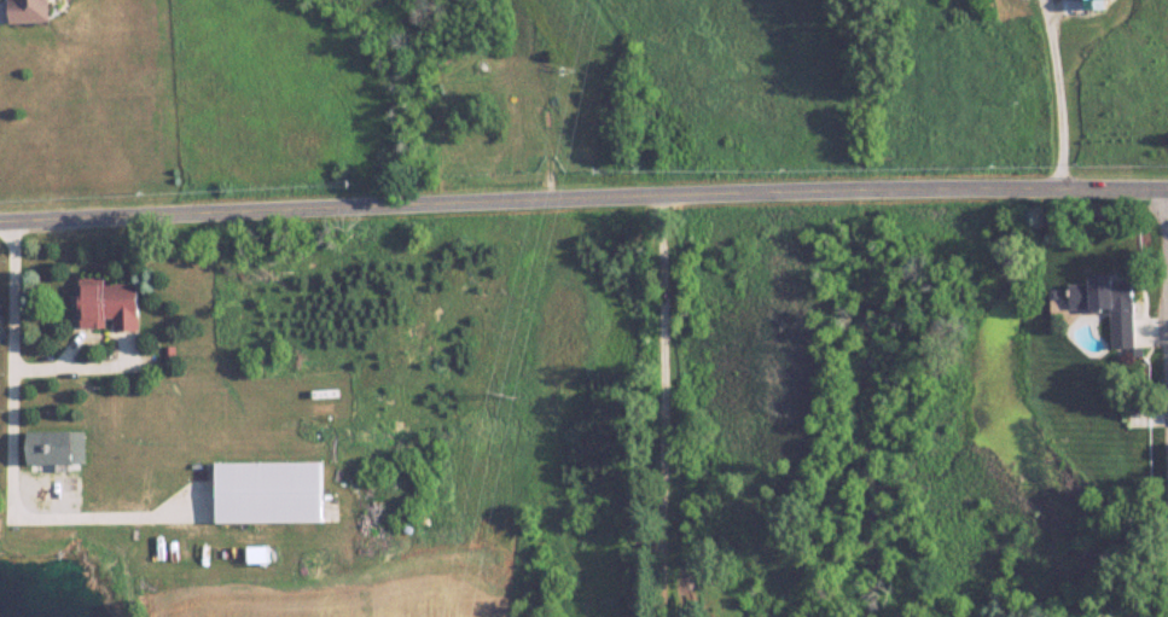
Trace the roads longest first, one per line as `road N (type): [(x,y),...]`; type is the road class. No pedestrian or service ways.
road 1 (residential): [(0,225),(653,194),(1167,194)]

